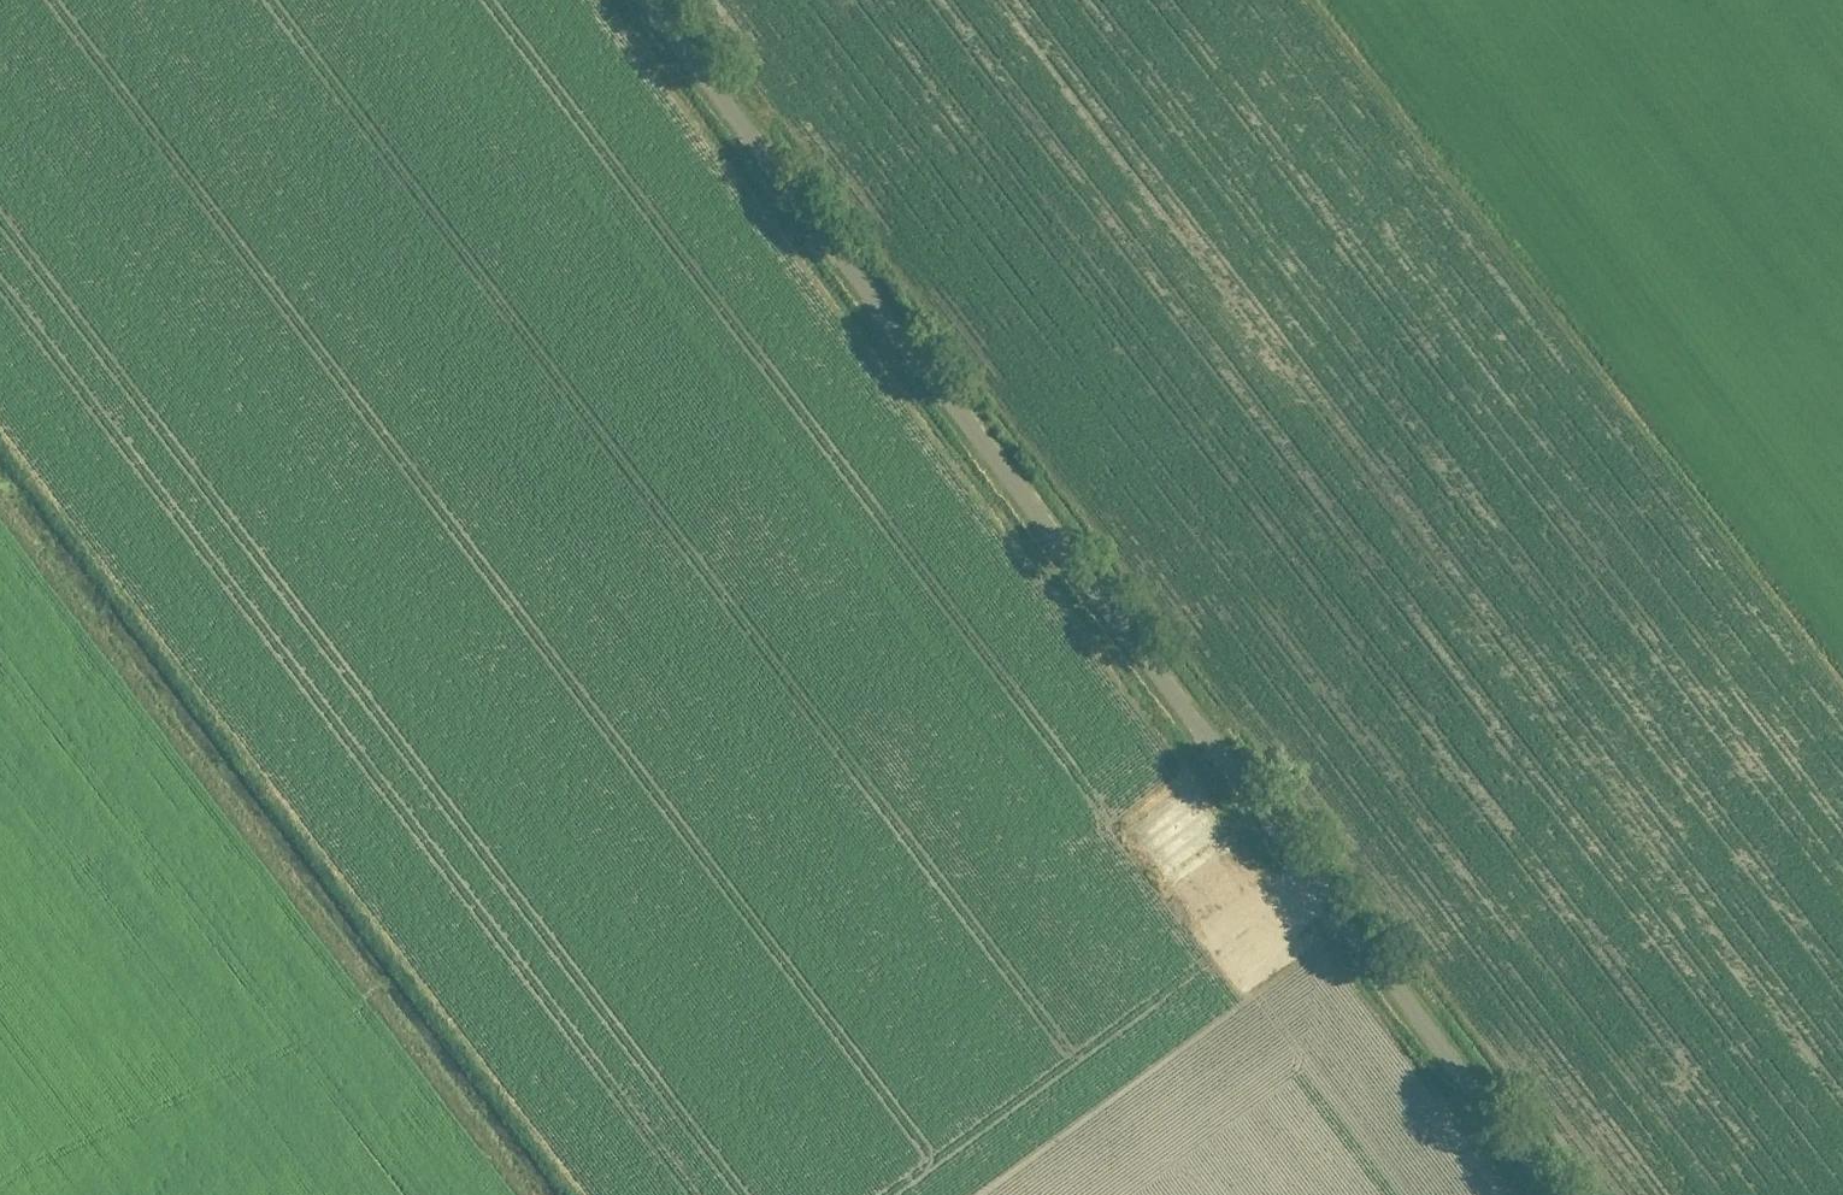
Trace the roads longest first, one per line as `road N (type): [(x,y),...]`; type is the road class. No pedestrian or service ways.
road 1 (unclassified): [(1564,1194),(656,0)]

